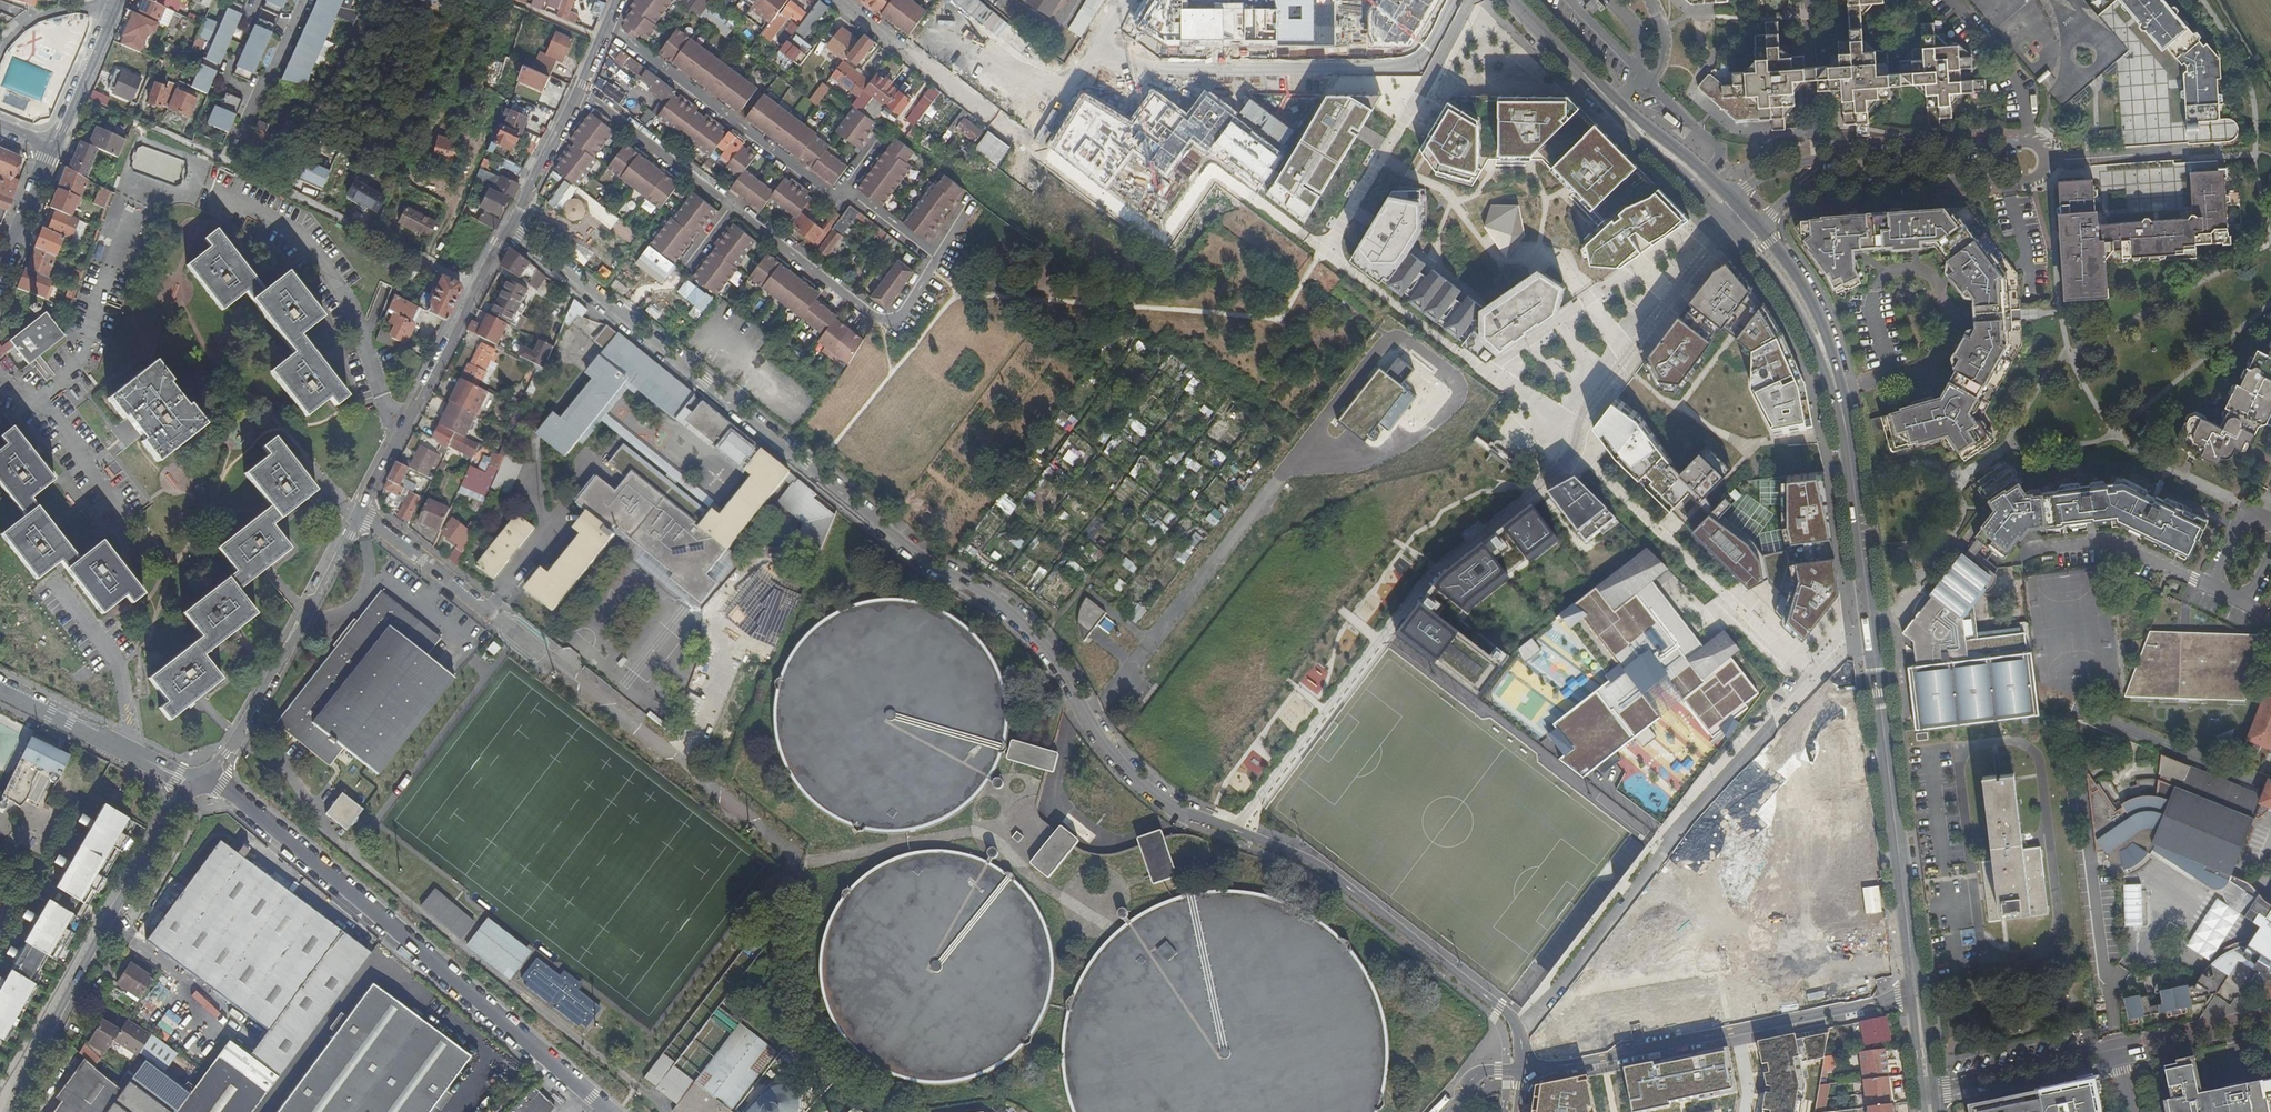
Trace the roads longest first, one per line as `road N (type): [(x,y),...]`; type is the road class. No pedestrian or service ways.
road 1 (residential): [(1731,224),(1771,215),(1787,198),(2032,181),(2044,176),(2049,157),(2027,140),(1799,161),(1745,188)]
road 2 (residential): [(793,458),(937,573),(1010,615),(1125,771),(1163,803),(1228,832)]
road 3 (residential): [(476,289),(295,641),(233,746),(202,781)]
road 4 (unclassified): [(202,781),(239,798),(599,1111)]
road 5 (residential): [(1228,832),(1432,566),(1524,493),(1563,442)]
road 6 (residential): [(1518,1028),(1682,819),(1815,680)]
road 7 (secondary): [(1731,224),(1792,293),(1838,393),(1872,629)]
road 8 (residential): [(1323,255),(1216,177),(1163,248),(1018,139)]
road 9 (residential): [(1916,991),(1529,1071)]
road 10 (residential): [(202,781),(178,802),(99,938),(11,1111)]
road 11 (residential): [(507,230),(793,458)]
road 12 (secondary): [(1872,629),(1916,991)]
road 13 (residential): [(1079,70),(1432,72)]
road 14 (residential): [(1518,1028),(1314,868),(1228,832)]
road 15 (residential): [(1571,451),(1815,680)]
road 16 (secondary): [(1507,0),(1731,224)]
road 17 (residential): [(1563,442),(1524,398),(1323,255)]
road 18 (residential): [(476,289),(221,159)]
road 19 (residential): [(1731,224),(1581,411),(1571,451)]
road 20 (residential): [(618,0),(507,230)]
road 21 (residential): [(1018,139),(831,0)]
road 22 (residential): [(0,686),(202,781)]
road 23 (residential): [(1323,255),(1432,72)]
road 24 (residential): [(2120,1051),(1927,1092)]
road 25 (residential): [(2036,550),(2111,540),(2214,587)]
road 26 (residential): [(892,325),(793,458)]
road 27 (residential): [(2270,1023),(2120,1051)]
road 28 (residential): [(50,146),(112,16)]
road 29 (residential): [(0,278),(50,146)]
road 30 (residential): [(1815,132),(1806,0)]
road 31 (residential): [(0,53),(33,21),(61,11),(112,16)]

